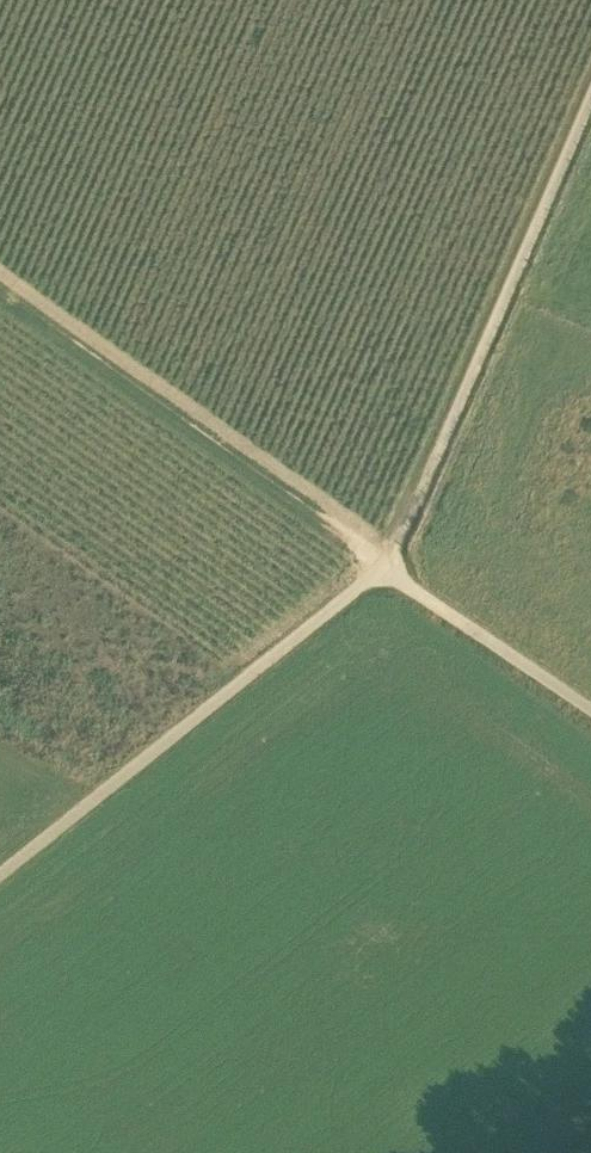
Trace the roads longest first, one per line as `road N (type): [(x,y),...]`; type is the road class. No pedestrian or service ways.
road 1 (track): [(0,869),(385,567),(590,96)]
road 2 (track): [(0,296),(590,710)]

